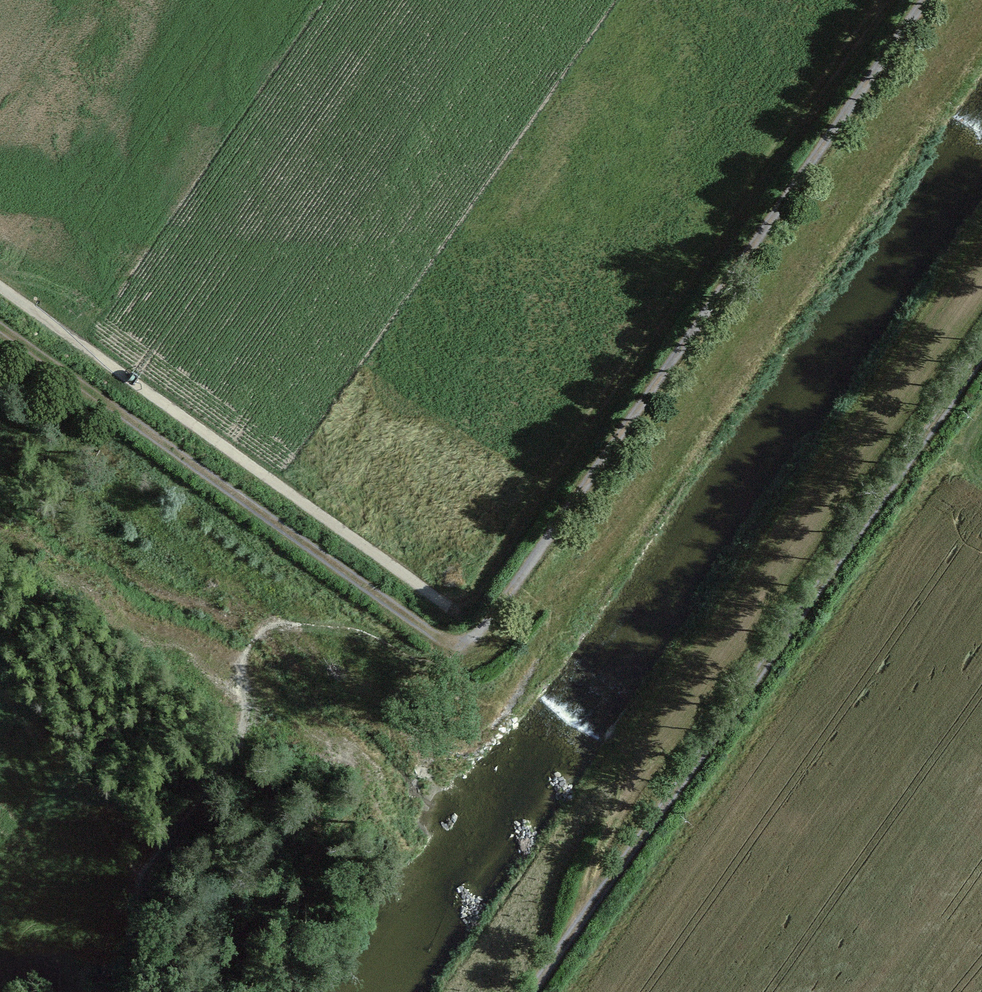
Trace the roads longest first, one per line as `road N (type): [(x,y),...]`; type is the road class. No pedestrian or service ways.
road 1 (track): [(918,0),(472,640),(452,645),(0,327)]
road 2 (track): [(525,991),(981,347)]
road 3 (track): [(0,289),(455,610)]

